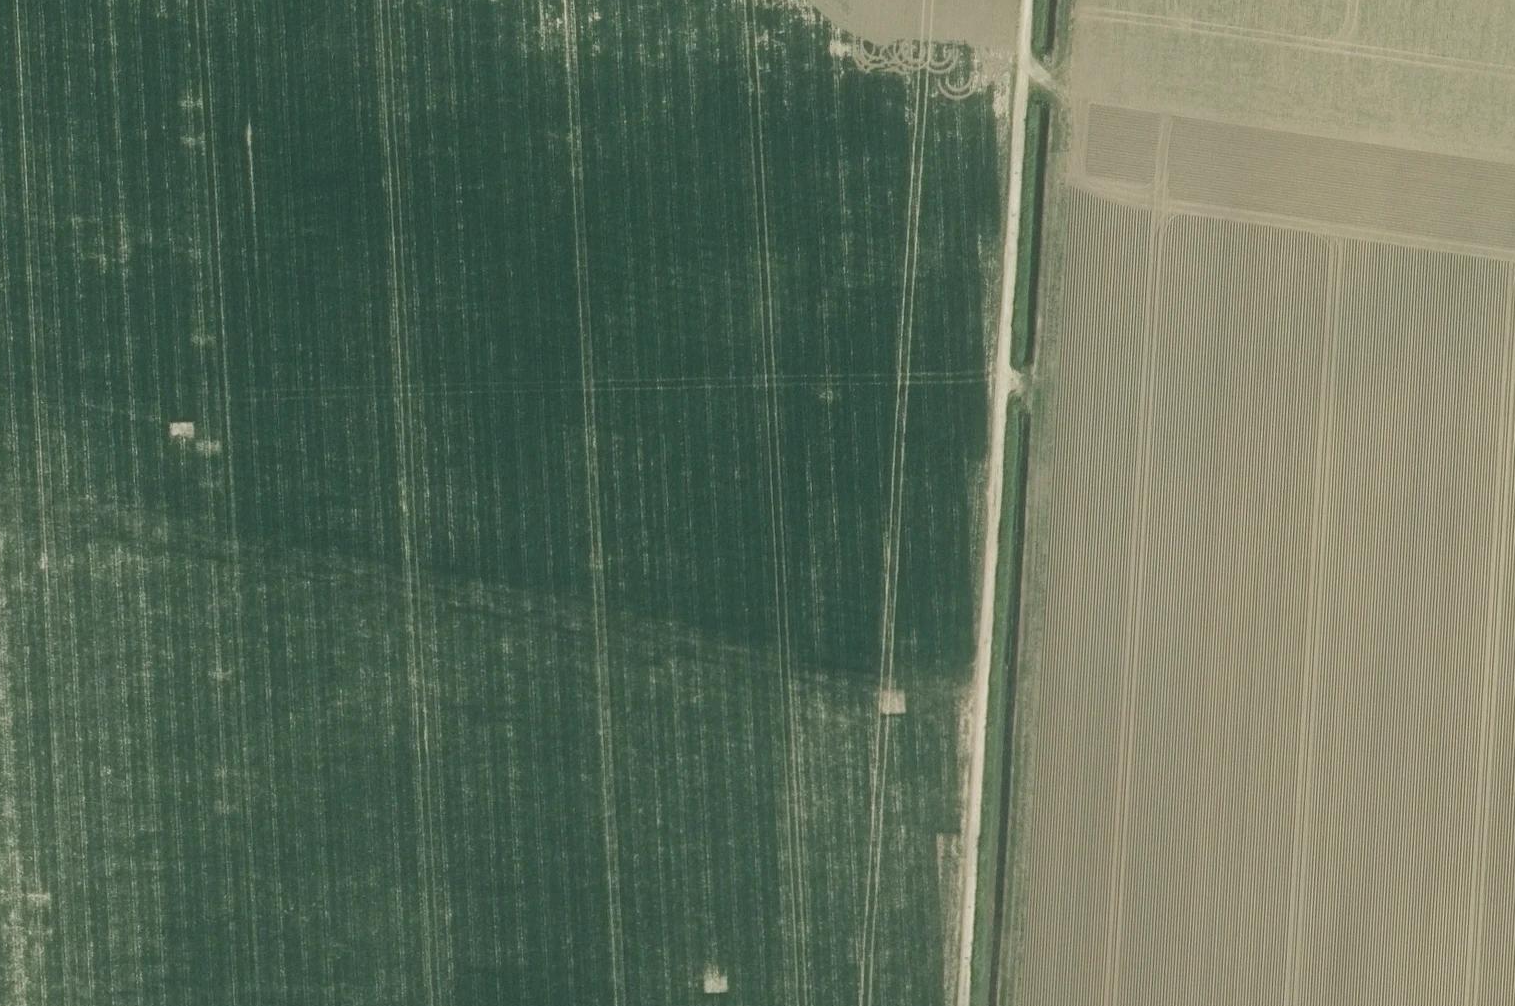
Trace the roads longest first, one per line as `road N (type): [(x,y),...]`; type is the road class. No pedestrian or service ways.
road 1 (track): [(1029,0),(965,1005)]

